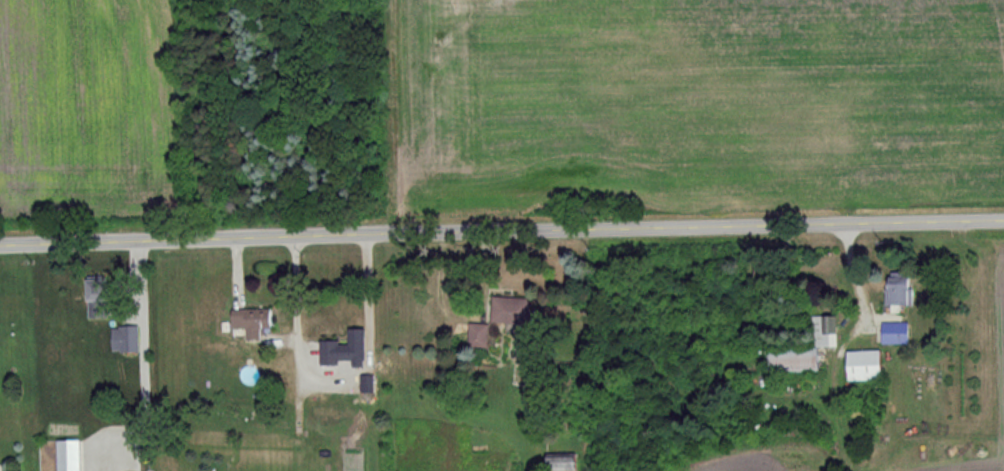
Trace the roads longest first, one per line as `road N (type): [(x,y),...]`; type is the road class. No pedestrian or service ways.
road 1 (tertiary): [(1003,220),(0,245)]

